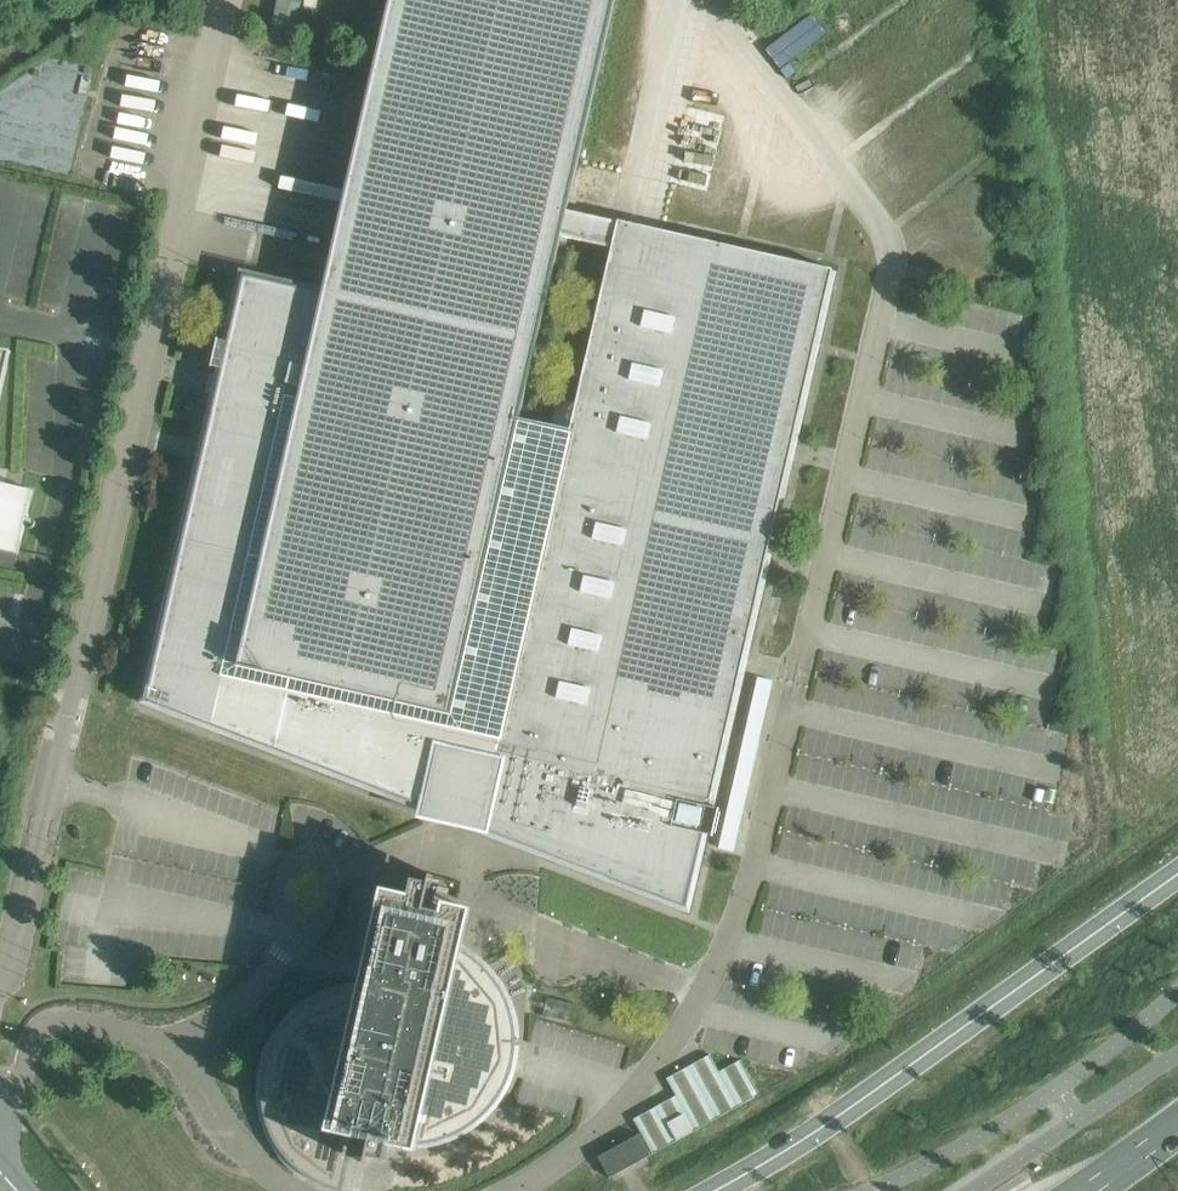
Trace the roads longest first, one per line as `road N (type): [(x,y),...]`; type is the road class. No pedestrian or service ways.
road 1 (unclassified): [(1177,872),(820,1130),(709,1190)]

